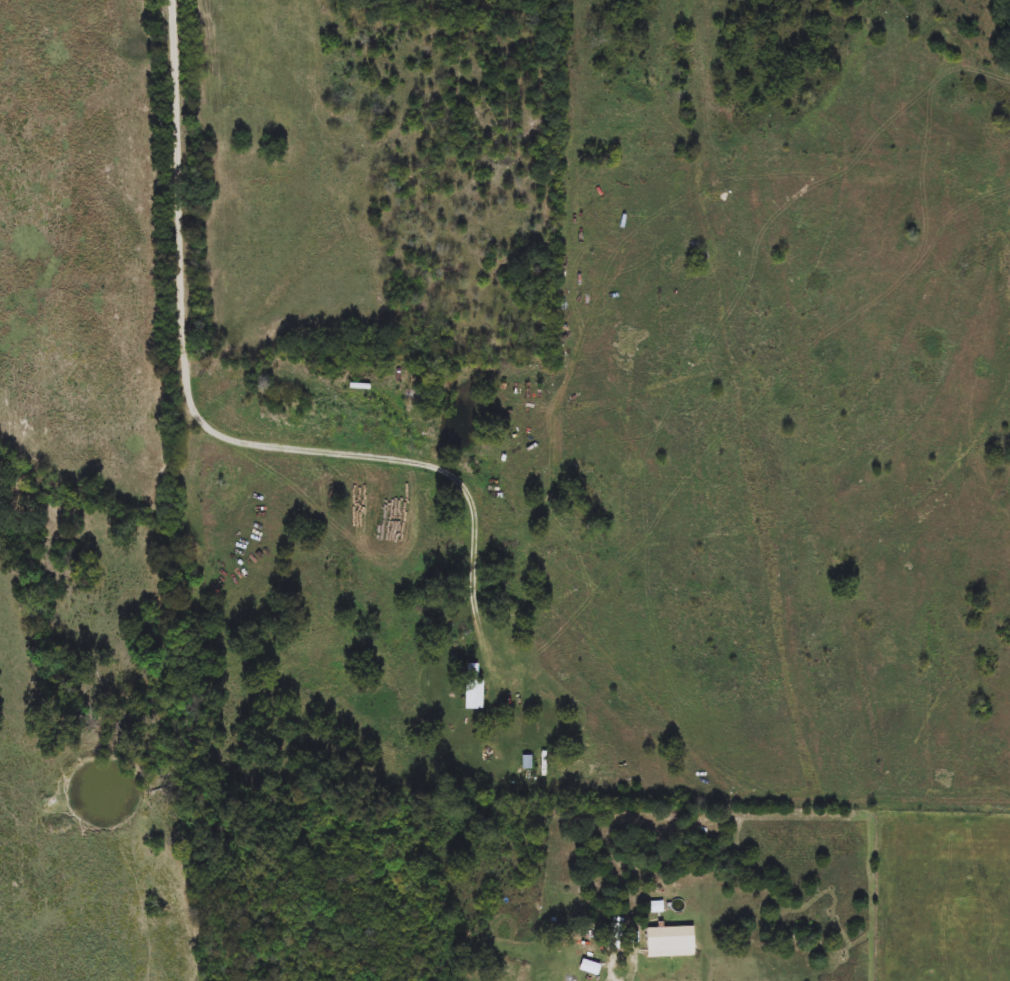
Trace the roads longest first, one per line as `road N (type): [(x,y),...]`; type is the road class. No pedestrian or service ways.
road 1 (residential): [(172,0),(179,331),(189,407),(215,439),(419,468),(460,489),(475,508),(472,627)]

